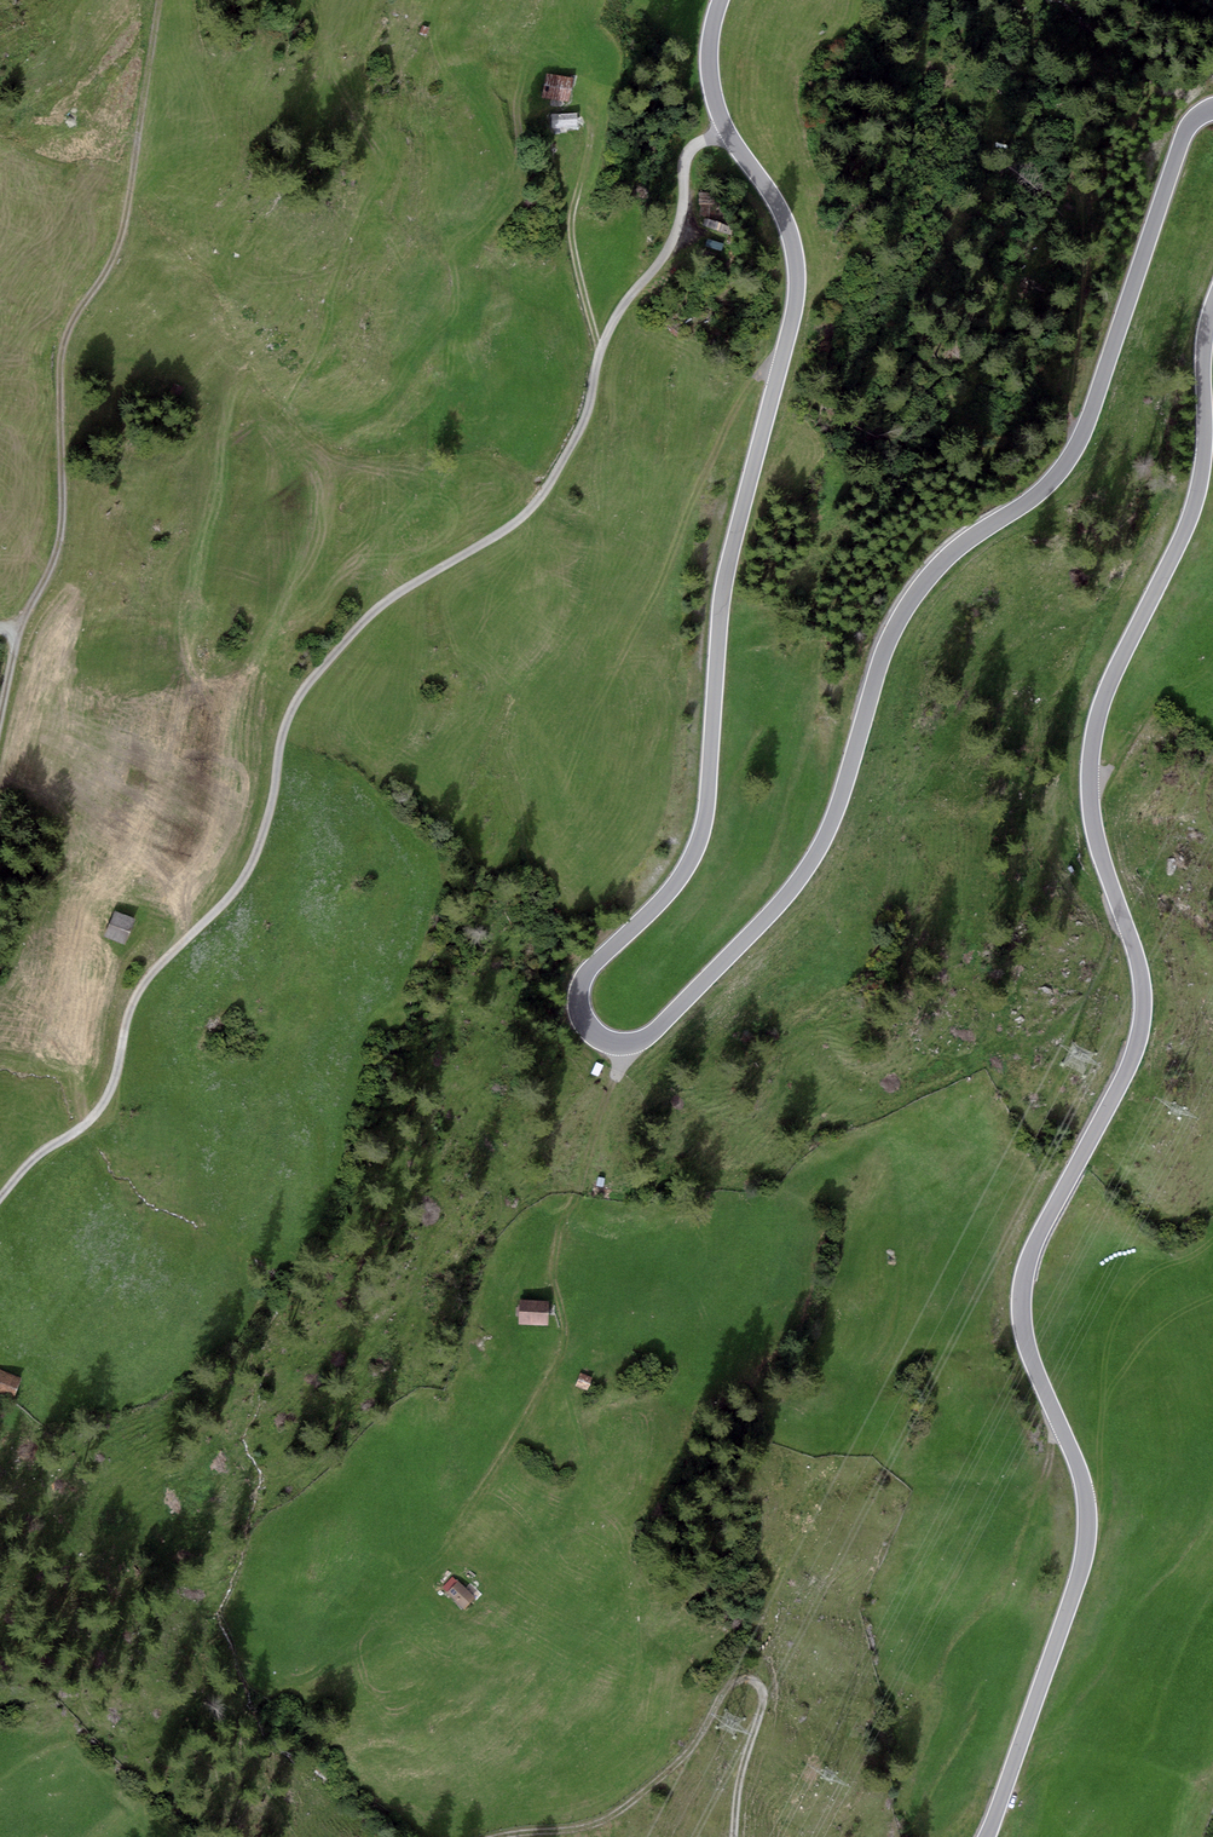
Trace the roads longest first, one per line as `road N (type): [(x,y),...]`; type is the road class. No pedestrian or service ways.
road 1 (unclassified): [(1212,109),(1183,134),(1076,447),(1046,487),(951,554),(906,607),(819,850),(781,902),(654,1031),(613,1043),(586,1023),(579,991),(599,958),(678,880),(701,834),(725,586),(797,293),(787,225),(714,97),(710,42),(721,0)]
road 2 (unclassified): [(987,1836),(1086,1539),(1082,1481),(1022,1324),(1023,1283),(1043,1226),(1123,1080),(1143,1020),(1136,957),(1091,812),(1093,736),(1107,689),(1194,506),(1212,306)]
road 3 (track): [(0,1197),(102,1105),(138,994),(243,879),(264,833),(285,726),(304,688),(376,610),(518,520),(546,490),(588,412),(610,329),(670,244),(685,157),(728,131)]
road 4 (track): [(16,641),(59,538),(64,336),(114,253),(156,0)]
road 5 (track): [(440,1559),(573,1344),(556,1268),(599,1108),(628,1044)]
road 6 (track): [(733,1836),(762,1699),(746,1679),(723,1692),(681,1760),(617,1812),(586,1826),(497,1836)]
road 7 (track): [(600,350),(573,236),(589,110)]

